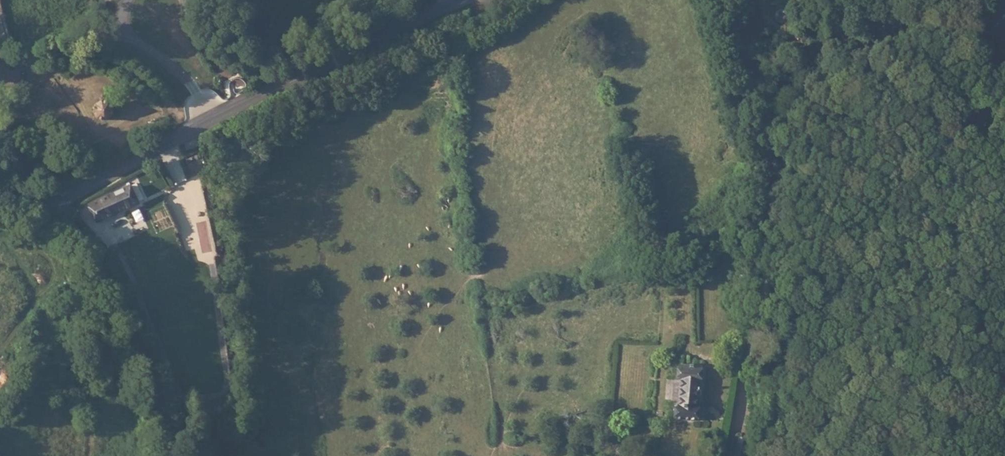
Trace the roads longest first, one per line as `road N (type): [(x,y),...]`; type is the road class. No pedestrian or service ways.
road 1 (secondary): [(42,203),(467,0)]
road 2 (unclassified): [(42,203),(86,267),(143,394),(154,455)]

